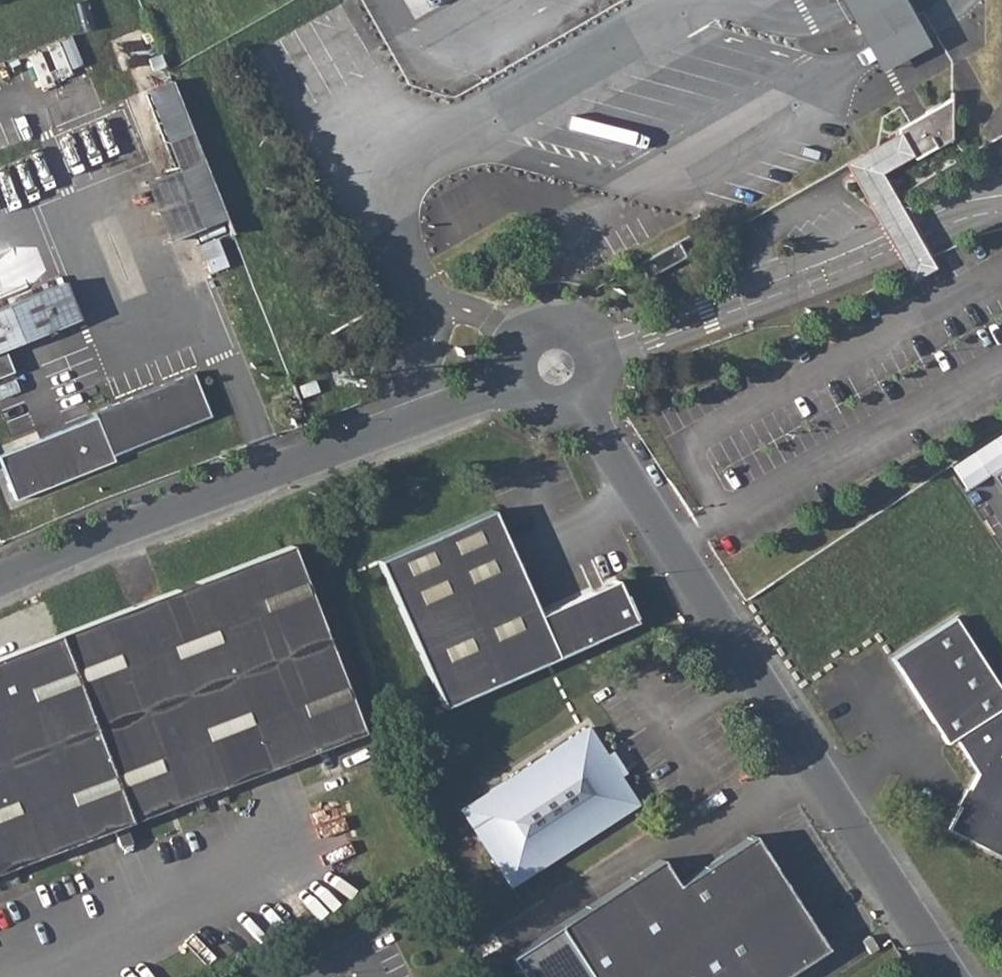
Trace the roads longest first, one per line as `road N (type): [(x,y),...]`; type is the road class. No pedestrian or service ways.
road 1 (residential): [(582,406),(956,976)]
road 2 (residential): [(0,580),(129,523),(514,380)]
road 3 (residential): [(582,406),(601,368),(576,331),(551,327),(527,338),(514,380)]

